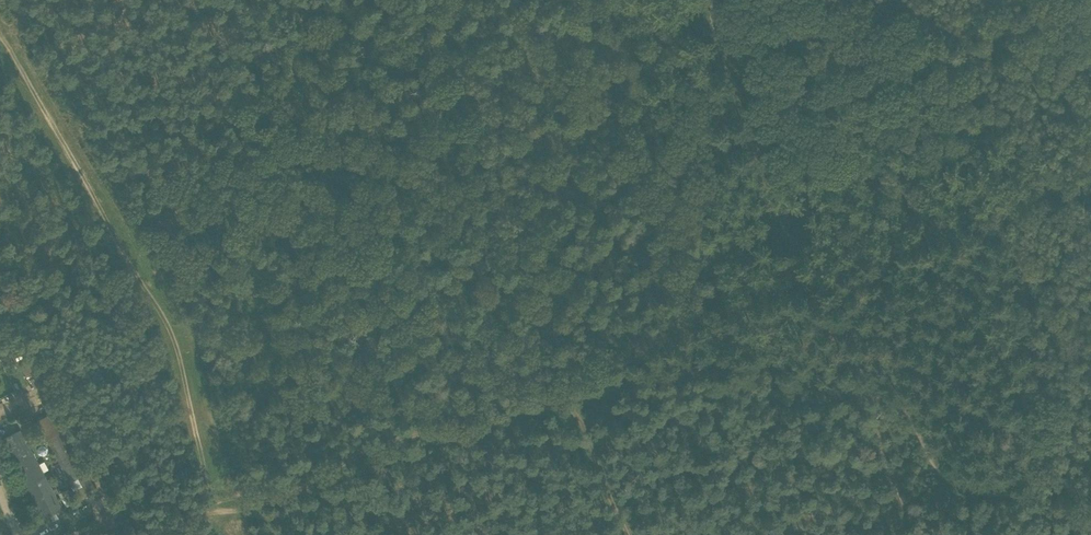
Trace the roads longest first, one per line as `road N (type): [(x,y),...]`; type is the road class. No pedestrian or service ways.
road 1 (track): [(216,511),(170,329),(0,31)]
road 2 (track): [(1053,504),(1038,478),(1041,435),(1008,215),(997,209),(806,281)]
road 3 (track): [(575,401),(489,410),(388,440),(303,488),(216,511)]
road 4 (track): [(712,0),(710,25),(806,281)]
road 5 (track): [(575,401),(596,369),(806,281)]
road 6 (track): [(626,534),(575,401)]

